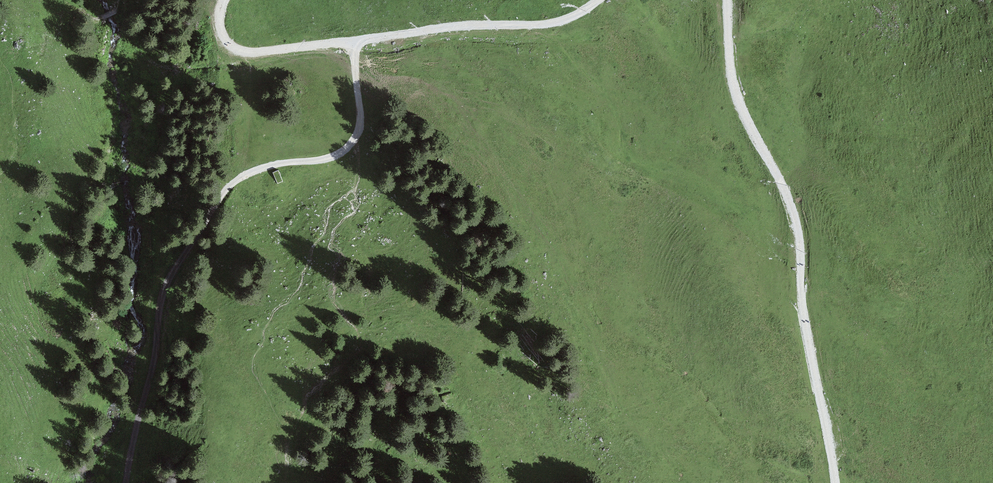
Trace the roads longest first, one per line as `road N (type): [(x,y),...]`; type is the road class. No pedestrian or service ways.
road 1 (track): [(727,0),(736,94),(799,236),(802,309),(834,482)]
road 2 (track): [(125,482),(157,317),(199,224),(253,173),(329,162),(353,146)]
road 3 (track): [(351,44),(451,28),(554,24),(600,0)]
road 4 (track): [(225,0),(221,26),(232,48),(351,44)]

